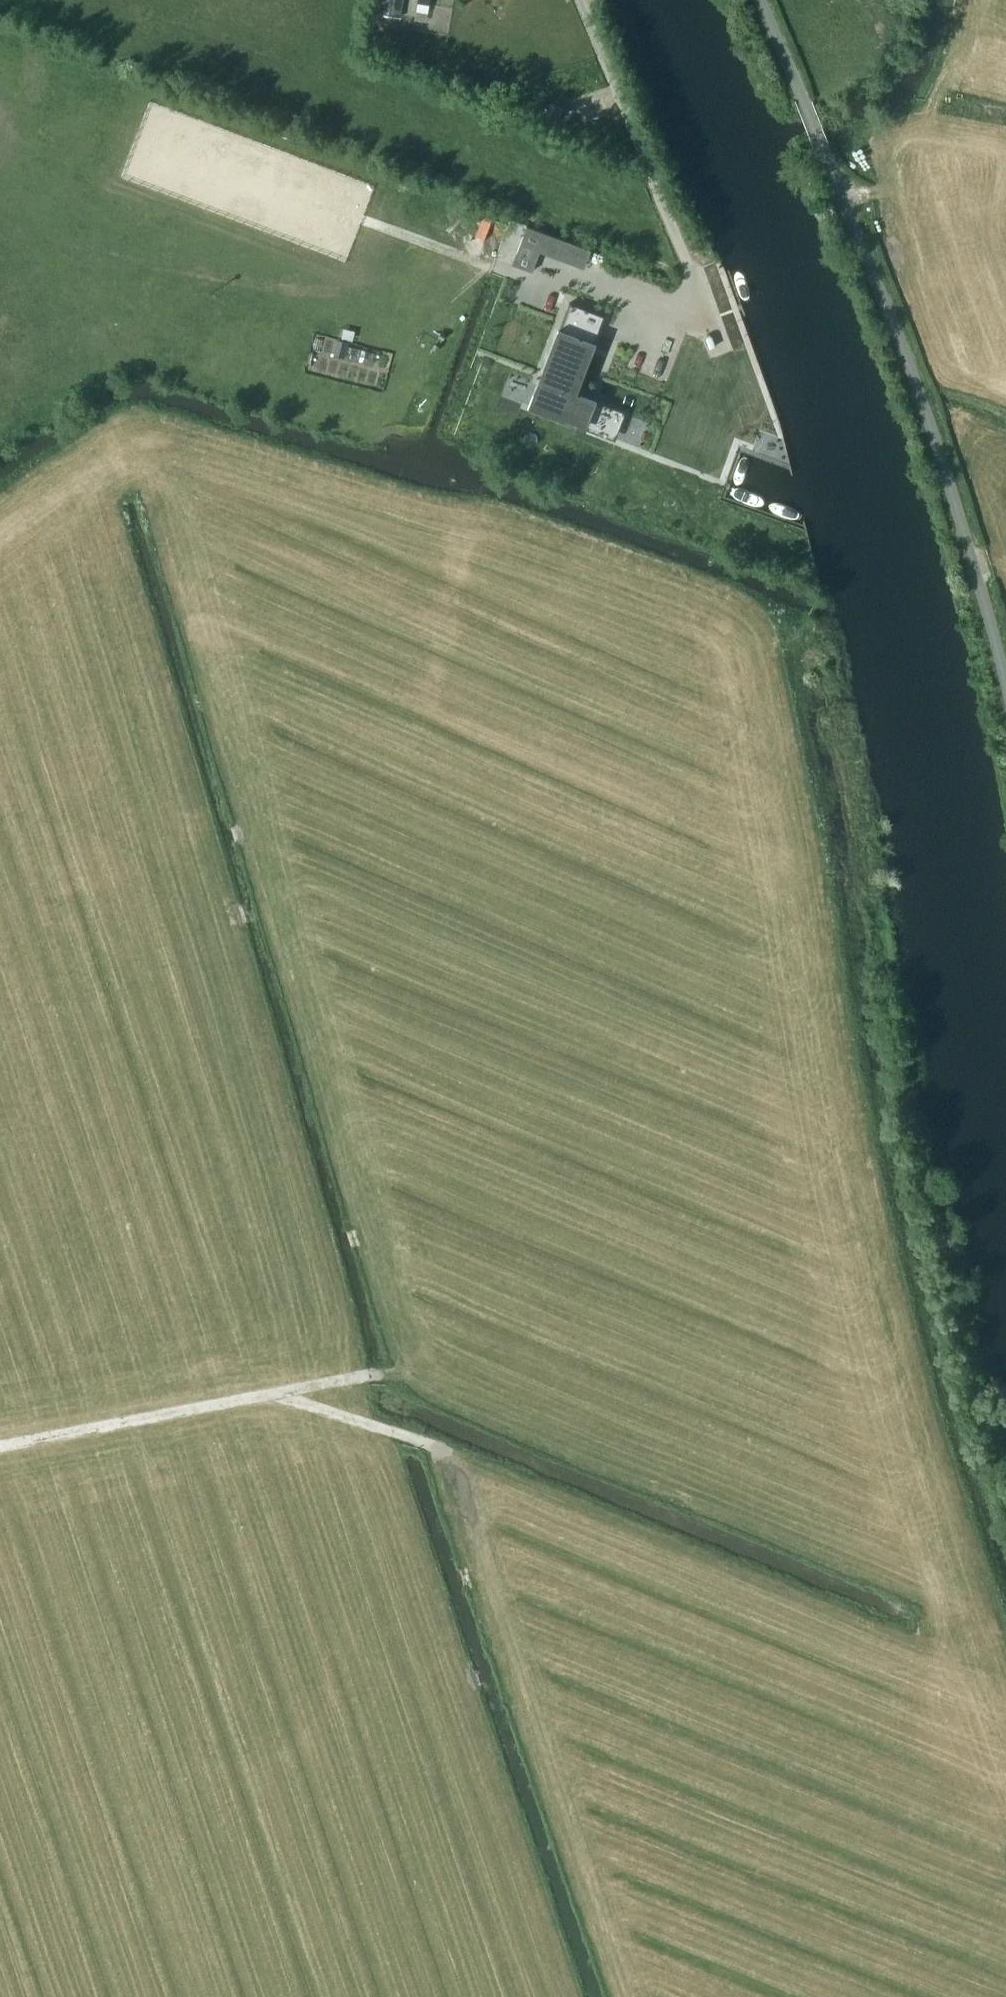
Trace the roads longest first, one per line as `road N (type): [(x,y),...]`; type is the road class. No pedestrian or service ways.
road 1 (unclassified): [(1005,731),(917,369),(761,0)]
road 2 (unclassified): [(687,263),(581,0)]

